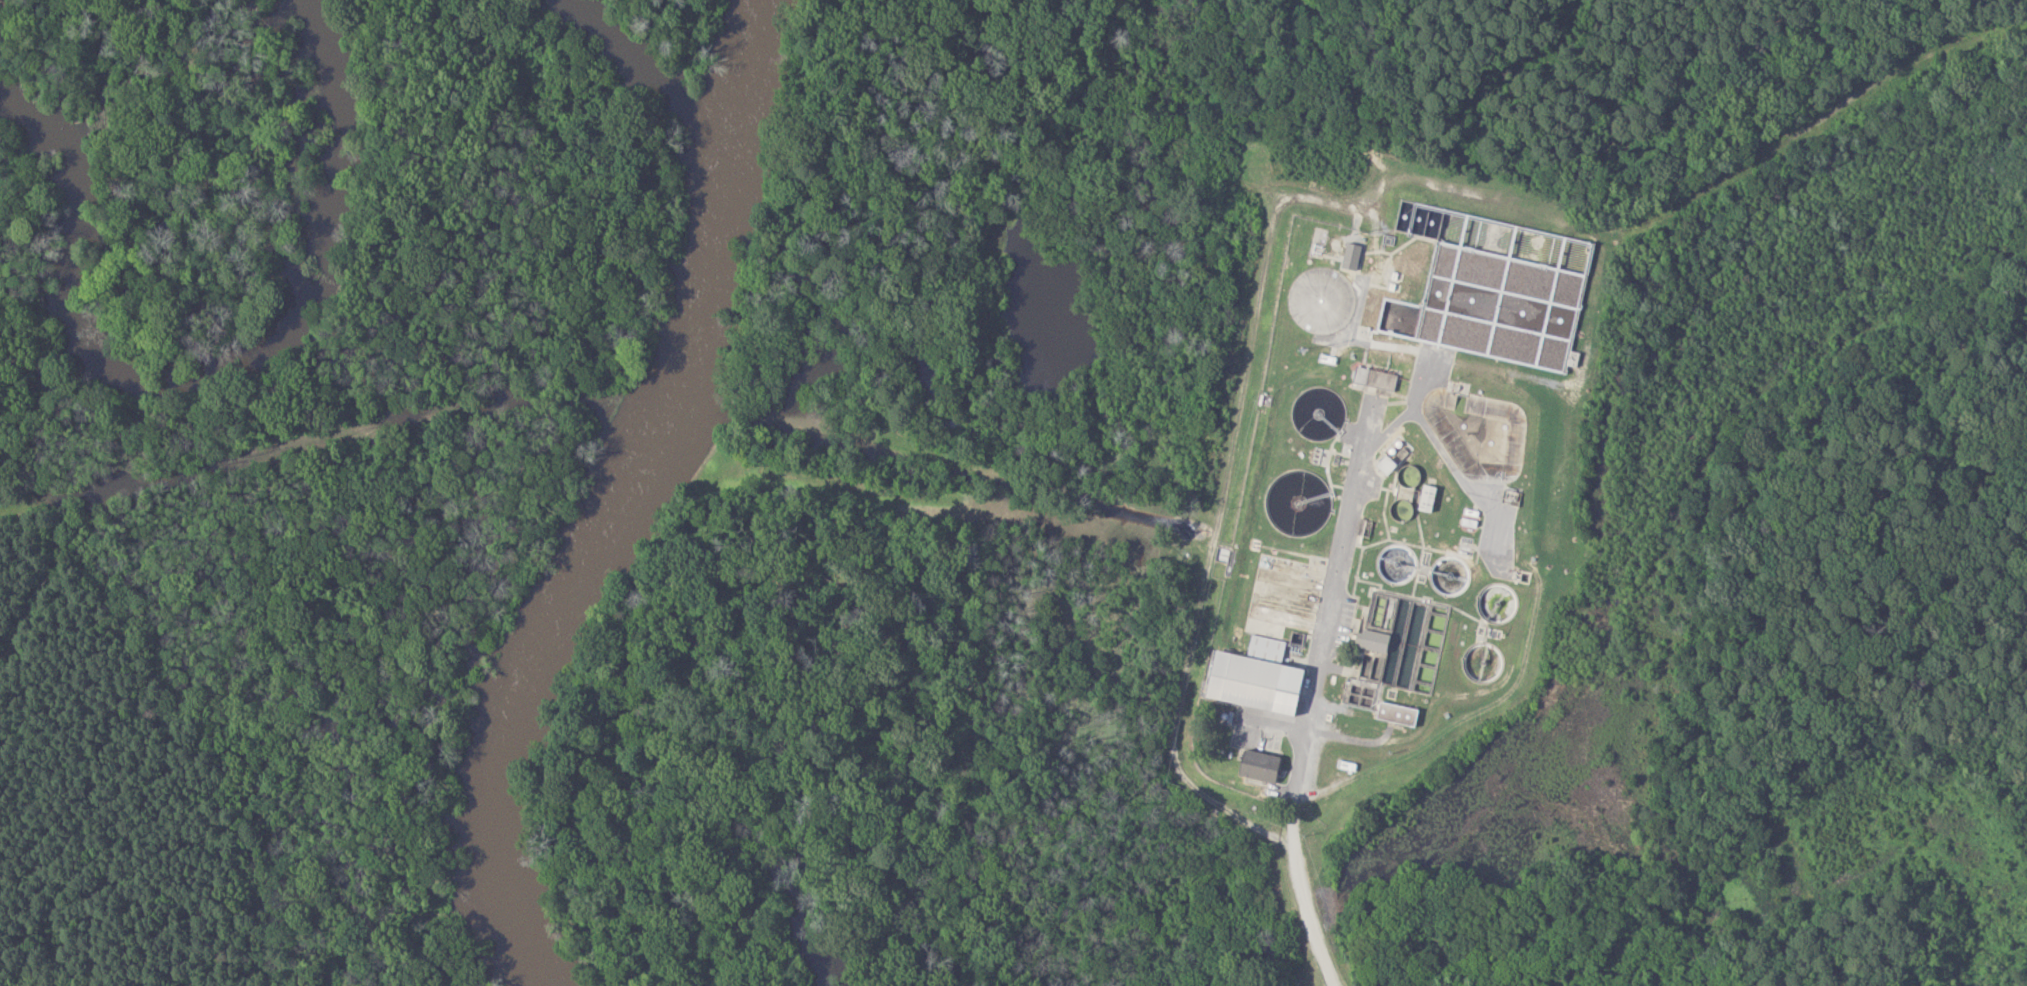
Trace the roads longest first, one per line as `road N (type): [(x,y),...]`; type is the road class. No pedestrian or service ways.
road 1 (residential): [(1340,985),(1291,839)]

